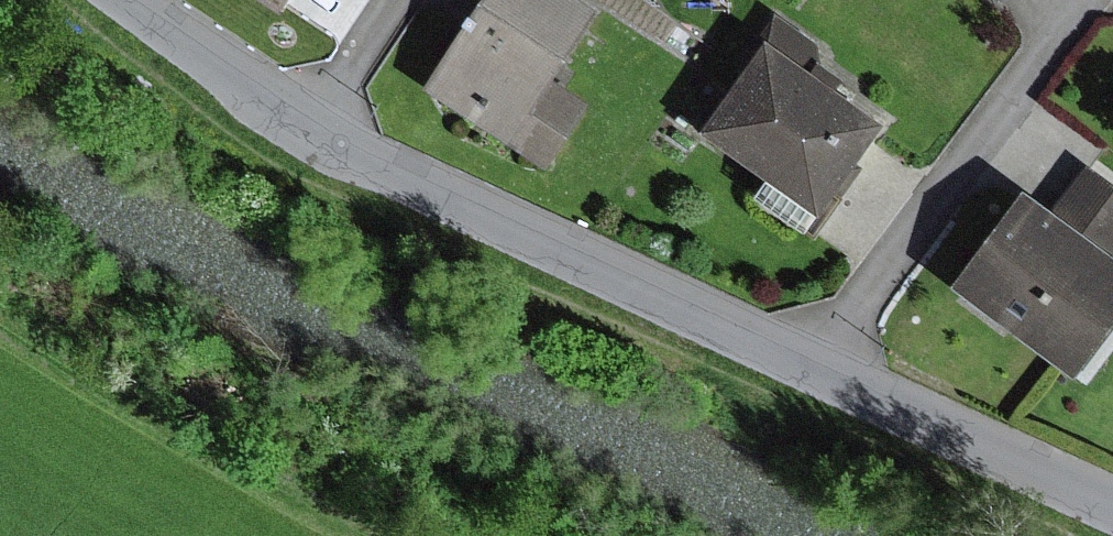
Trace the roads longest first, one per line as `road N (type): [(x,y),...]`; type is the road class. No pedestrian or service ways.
road 1 (residential): [(309,131),(815,368)]
road 2 (unclassified): [(815,368),(1092,0)]
road 3 (residential): [(815,368),(1112,505)]
road 4 (residential): [(128,0),(309,131)]
road 5 (unclassified): [(309,131),(395,0)]

